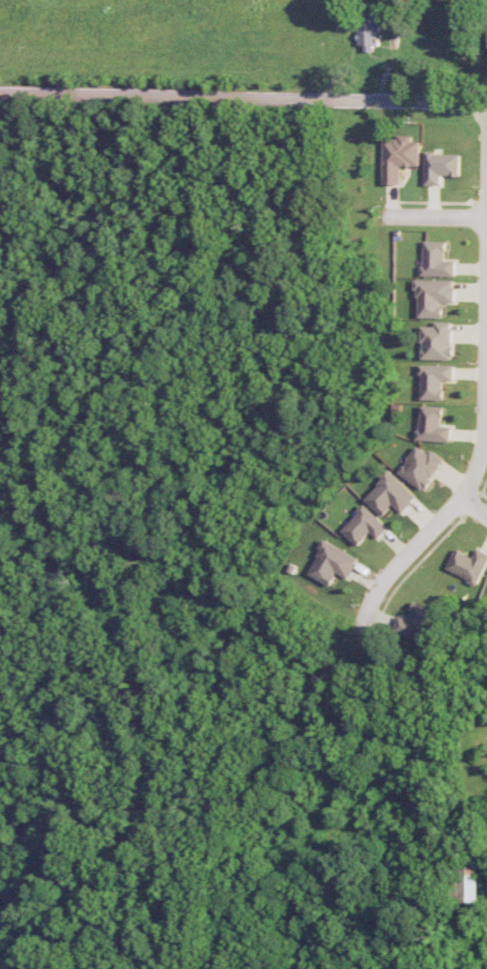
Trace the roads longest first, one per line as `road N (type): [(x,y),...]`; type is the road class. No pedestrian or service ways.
road 1 (residential): [(361,626),(385,577),(469,487),(481,452),(486,156)]
road 2 (residential): [(486,104),(0,94)]

